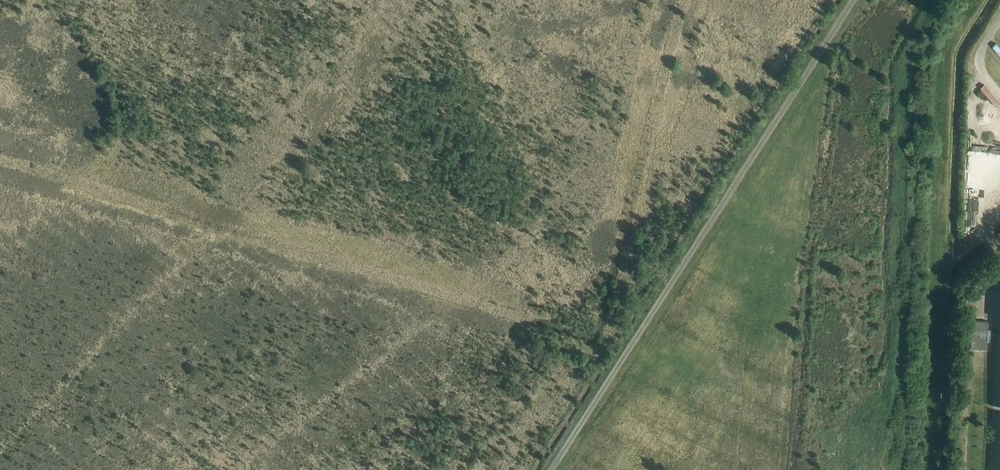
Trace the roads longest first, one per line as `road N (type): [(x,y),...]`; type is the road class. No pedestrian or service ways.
road 1 (track): [(552,469),(853,0)]

